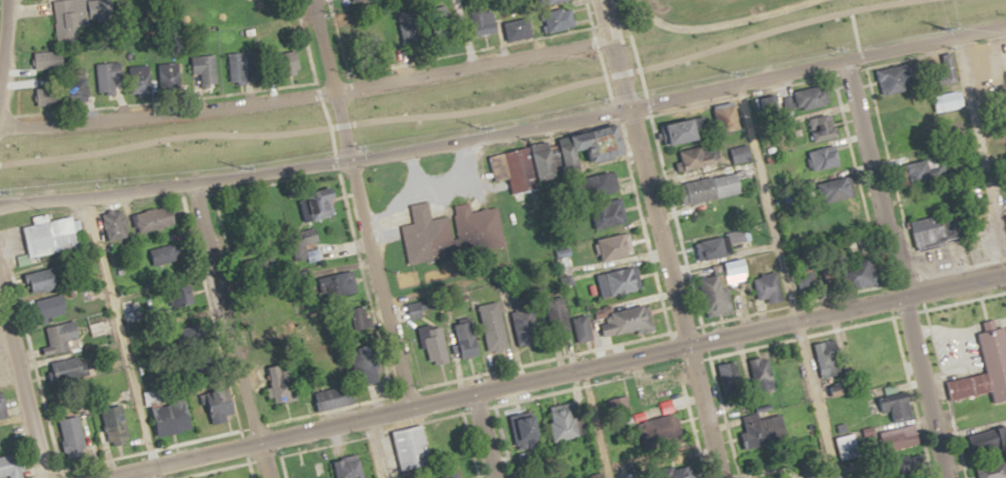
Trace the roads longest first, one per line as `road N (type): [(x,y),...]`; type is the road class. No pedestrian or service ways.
road 1 (tertiary): [(0,201),(349,160),(622,110),(1005,24)]
road 2 (residential): [(93,477),(1005,274)]
road 3 (residential): [(0,130),(298,93),(603,33)]
road 4 (residential): [(717,477),(595,0)]
road 5 (residential): [(949,477),(846,60)]
road 6 (residential): [(412,407),(309,0)]
road 7 (residential): [(268,477),(195,182)]
road 8 (residential): [(956,35),(1005,248)]
road 9 (residential): [(45,477),(0,290)]

